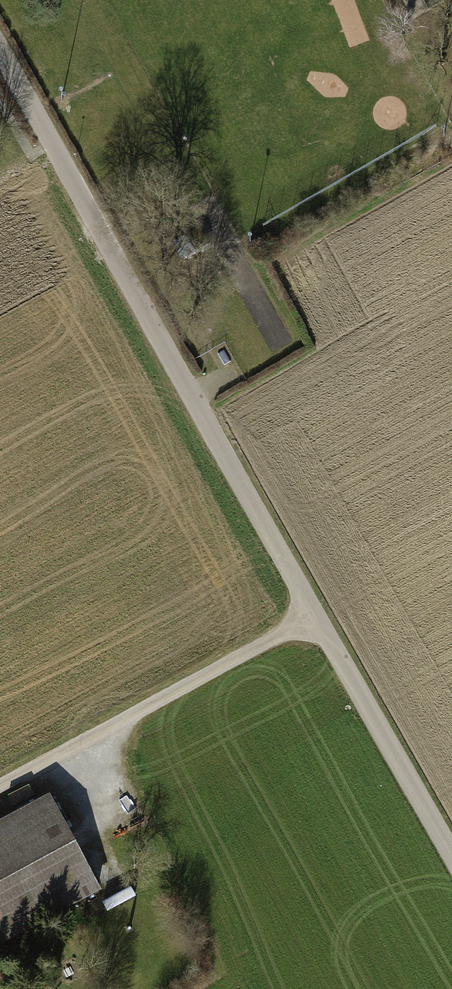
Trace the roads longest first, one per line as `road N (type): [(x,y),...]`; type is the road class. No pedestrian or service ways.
road 1 (unclassified): [(49,146),(451,866)]
road 2 (track): [(311,617),(0,787)]

